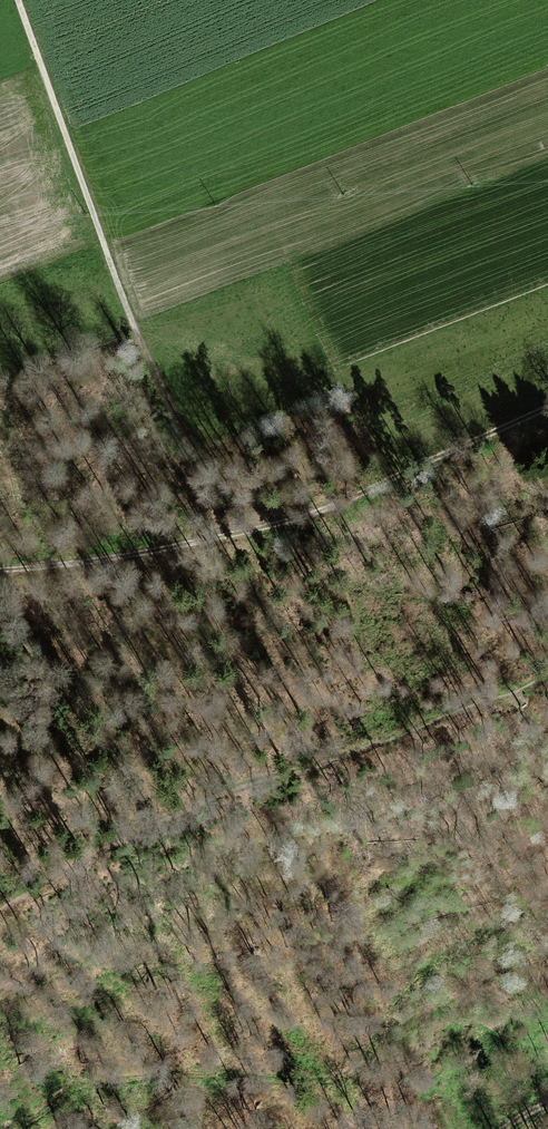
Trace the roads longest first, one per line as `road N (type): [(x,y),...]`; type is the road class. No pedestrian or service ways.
road 1 (track): [(0,569),(133,556),(299,517),(547,408)]
road 2 (track): [(138,334),(19,0)]
road 3 (track): [(16,1128),(98,1084),(182,1075),(358,1076)]
road 4 (track): [(345,1128),(358,1076),(398,994),(547,892)]

